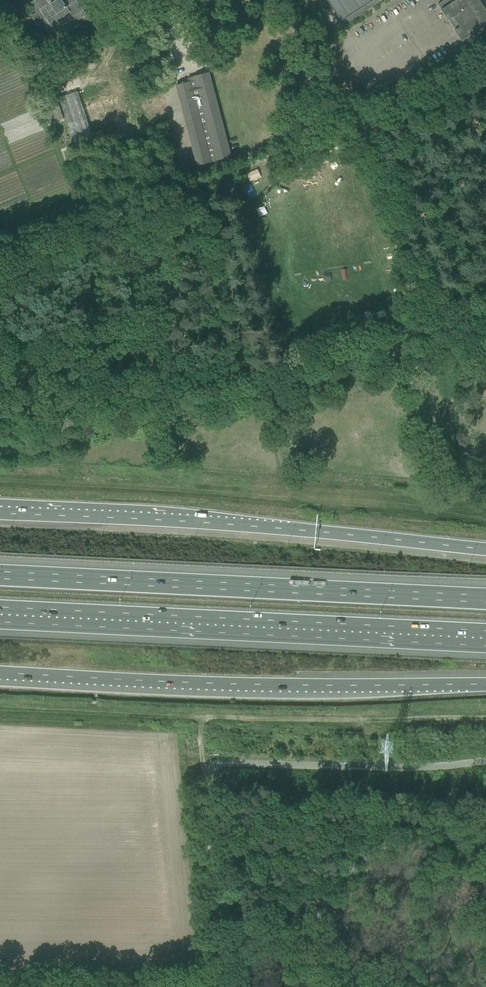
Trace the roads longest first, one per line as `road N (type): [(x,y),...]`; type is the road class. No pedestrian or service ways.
road 1 (unclassified): [(485,331),(0,452)]
road 2 (trunk): [(485,550),(206,523),(0,514)]
road 3 (motorway): [(0,611),(485,634)]
road 4 (motorway): [(485,599),(0,577)]
road 5 (trunk): [(0,673),(485,685)]
road 6 (track): [(201,770),(202,718),(485,720)]
road 7 (track): [(217,986),(201,770)]
road 8 (track): [(202,718),(0,709)]

